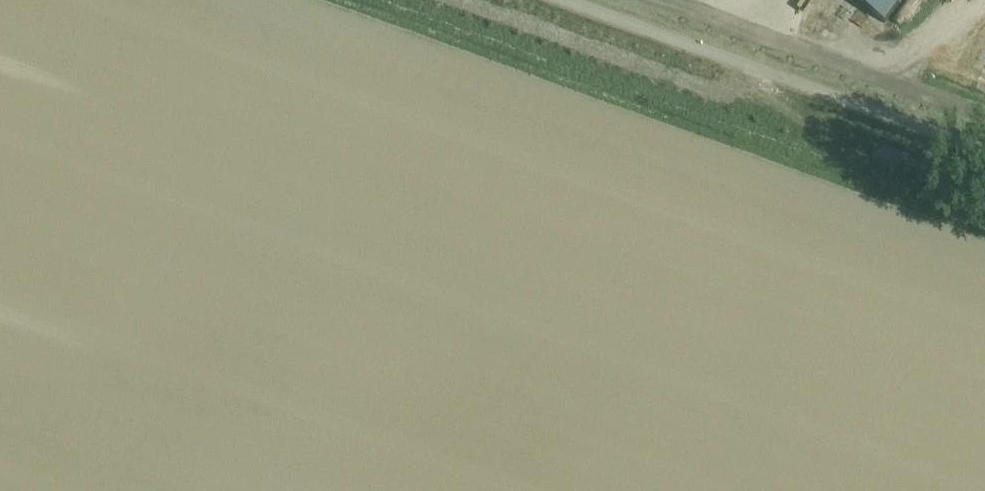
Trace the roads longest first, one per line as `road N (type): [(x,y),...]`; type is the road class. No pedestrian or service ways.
road 1 (unclassified): [(567,0),(984,151)]

